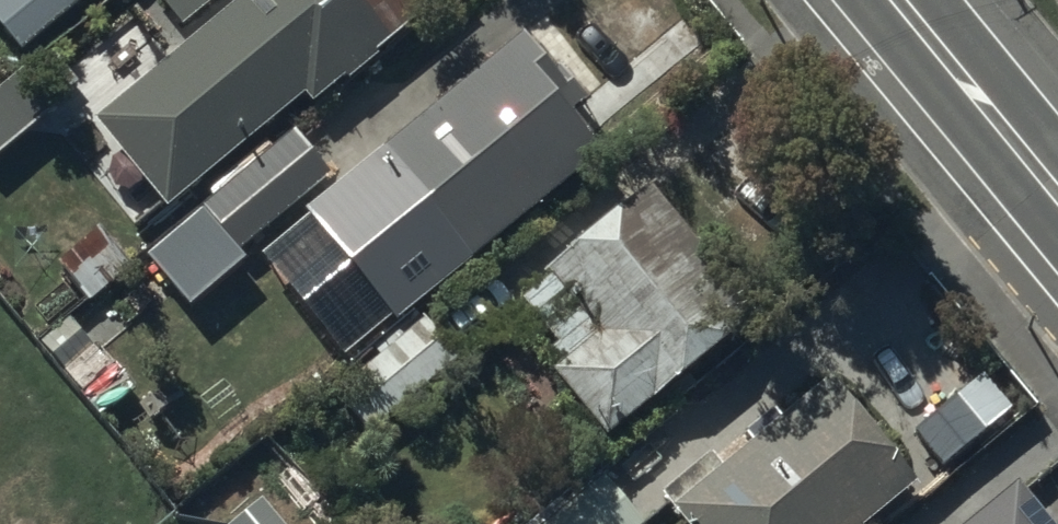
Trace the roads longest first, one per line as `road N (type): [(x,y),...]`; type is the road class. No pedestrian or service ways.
road 1 (secondary): [(1057,200),(895,0)]

